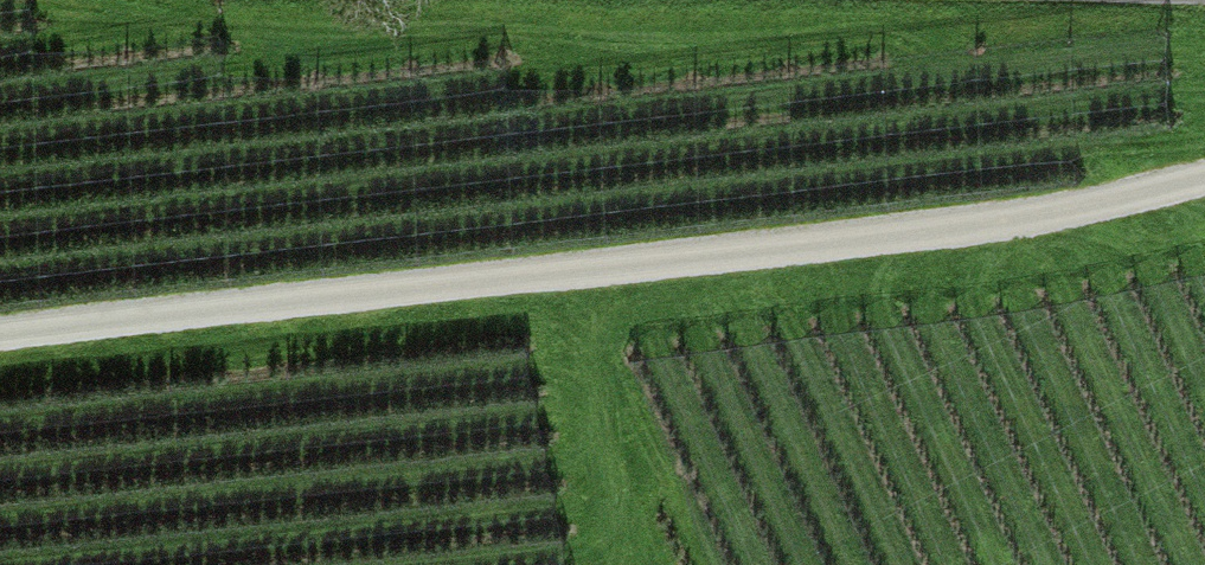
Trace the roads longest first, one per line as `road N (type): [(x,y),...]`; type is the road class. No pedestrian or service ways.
road 1 (track): [(0,340),(1007,224),(1204,178)]

